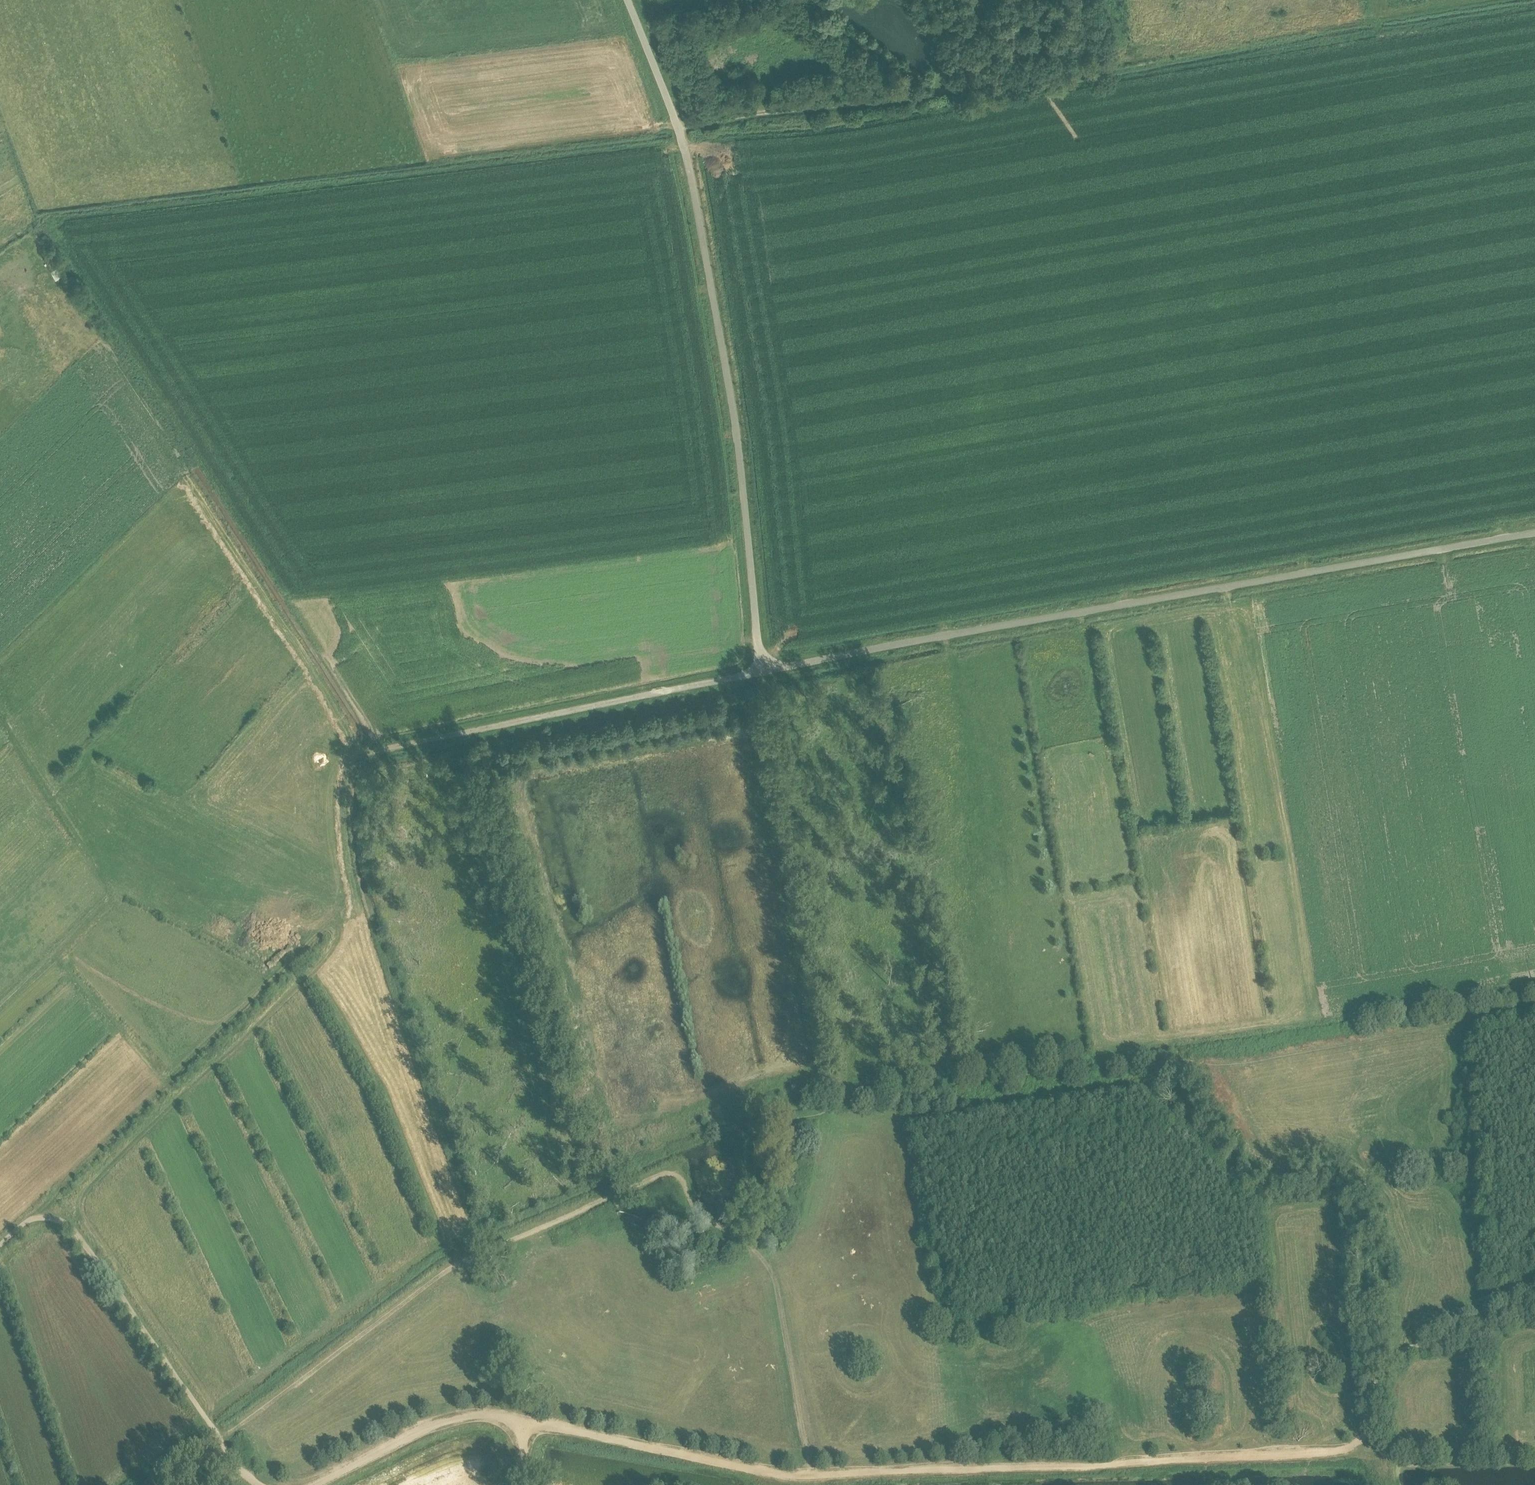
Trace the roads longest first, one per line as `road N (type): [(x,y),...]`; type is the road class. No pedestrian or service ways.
road 1 (track): [(1534,1315),(1373,1370),(1378,1449),(812,1474),(544,1423),(524,1433)]
road 2 (track): [(1373,1370),(1358,1179),(1268,1176),(1239,1159),(1171,1058),(1534,999)]
road 3 (unclassified): [(764,665),(792,667),(1534,534)]
road 4 (unclassified): [(764,665),(712,286),(665,92),(626,0)]
road 5 (track): [(221,1436),(450,1267),(664,1173),(680,1178),(693,1208),(723,1227)]
road 6 (track): [(764,665),(349,758)]
road 7 (track): [(263,1484),(230,1457),(57,1206),(46,1203),(0,1243)]
road 8 (track): [(758,1249),(783,1303),(812,1474)]
road 9 (track): [(524,1433),(495,1417),(450,1420),(312,1484)]

